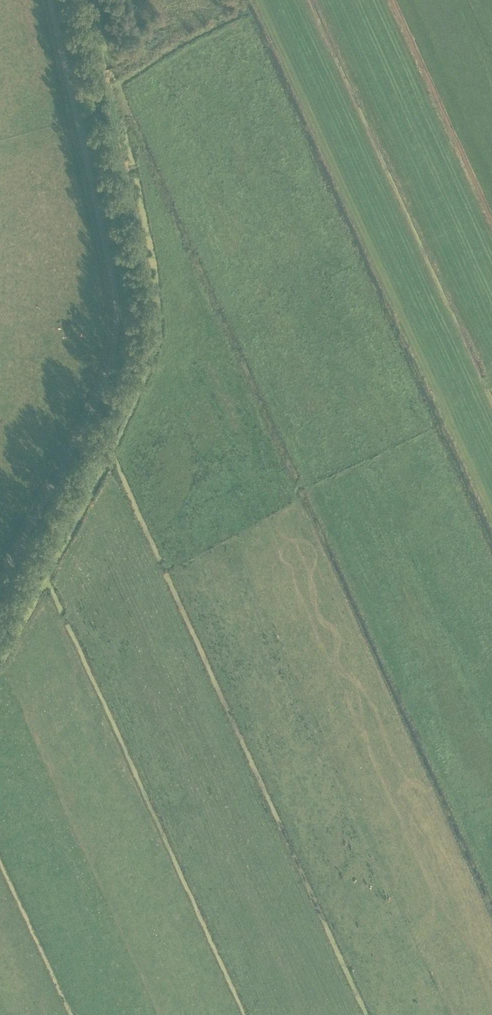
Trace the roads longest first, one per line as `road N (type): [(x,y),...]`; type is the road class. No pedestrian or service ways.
road 1 (unclassified): [(0,583),(99,396),(115,345),(113,279),(49,0)]

